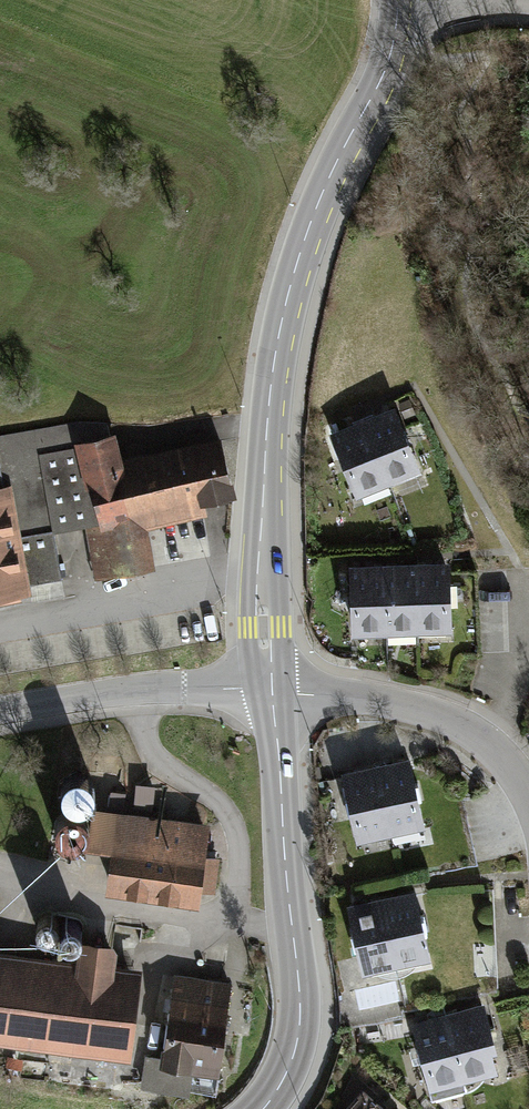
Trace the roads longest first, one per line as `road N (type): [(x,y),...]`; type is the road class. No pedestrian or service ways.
road 1 (secondary): [(271,692),(263,572),(280,340),(309,225),(389,61),(398,6)]
road 2 (secondary): [(271,692),(301,994),(295,1054),(265,1108)]
road 3 (residential): [(271,692),(421,709),(484,739),(528,794)]
road 4 (residential): [(0,715),(135,693),(271,692)]
road 5 (residential): [(528,3),(398,6)]

